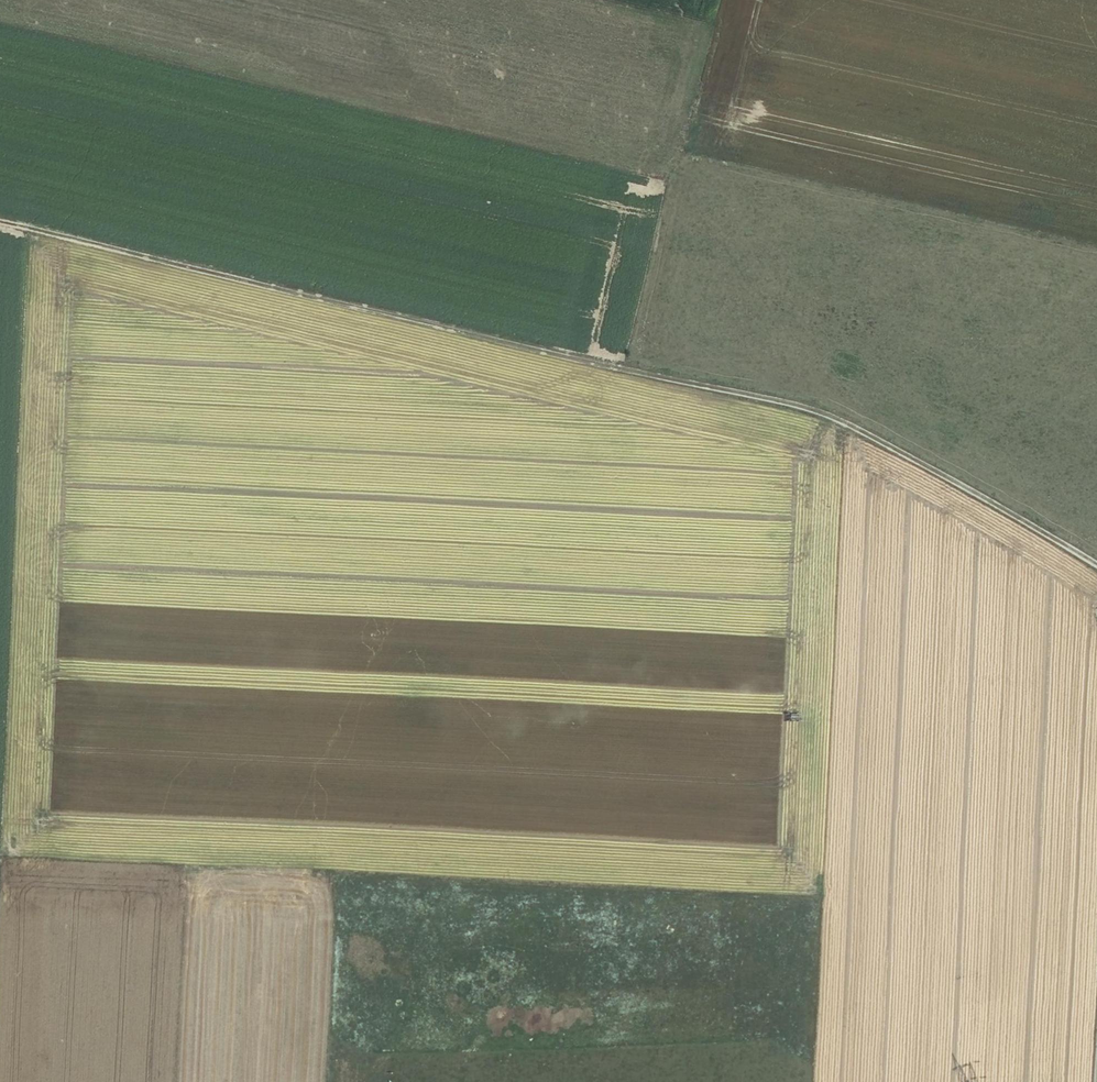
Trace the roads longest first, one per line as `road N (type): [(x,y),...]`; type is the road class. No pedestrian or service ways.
road 1 (track): [(1096,568),(819,411),(0,218)]

